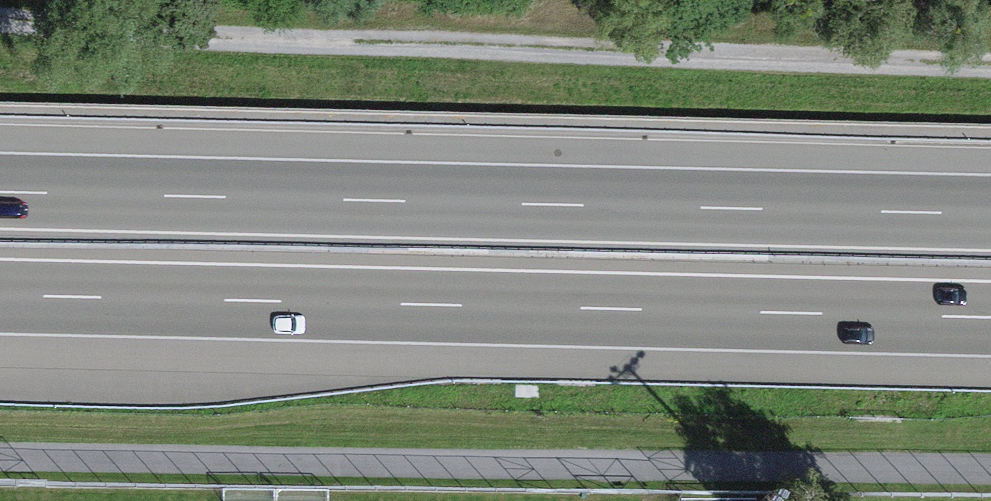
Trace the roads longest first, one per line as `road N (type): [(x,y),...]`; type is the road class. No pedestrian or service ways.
road 1 (track): [(0,12),(231,32),(990,60)]
road 2 (motorway): [(0,292),(990,315)]
road 3 (motorway): [(990,206),(0,185)]

